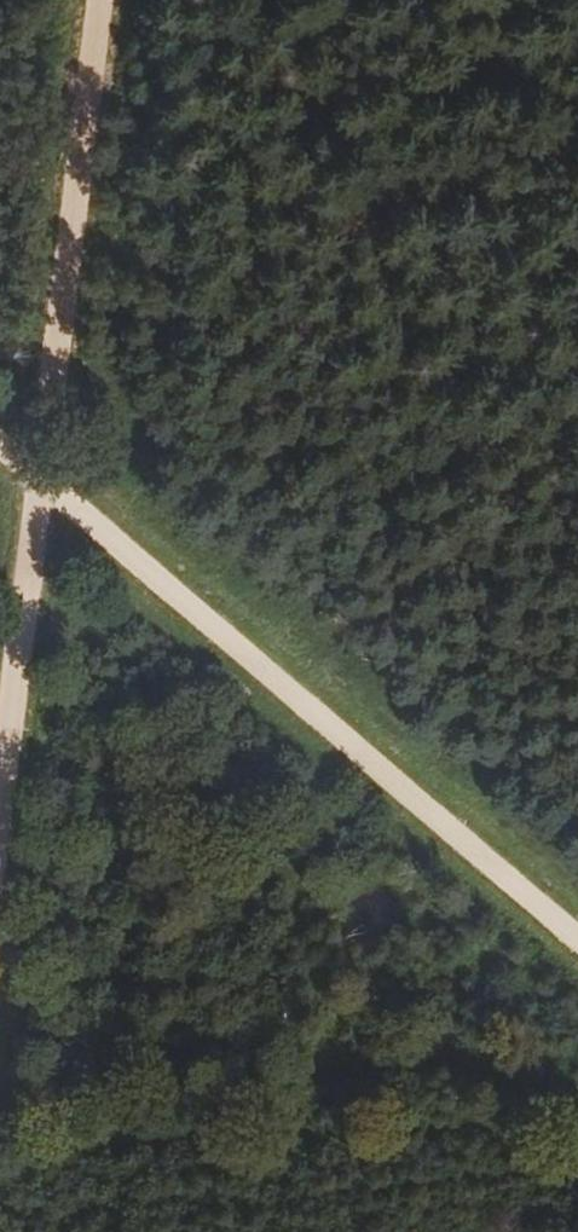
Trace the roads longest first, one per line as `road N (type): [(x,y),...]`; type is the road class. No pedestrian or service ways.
road 1 (track): [(94,0),(0,766)]
road 2 (track): [(577,946),(0,458)]

